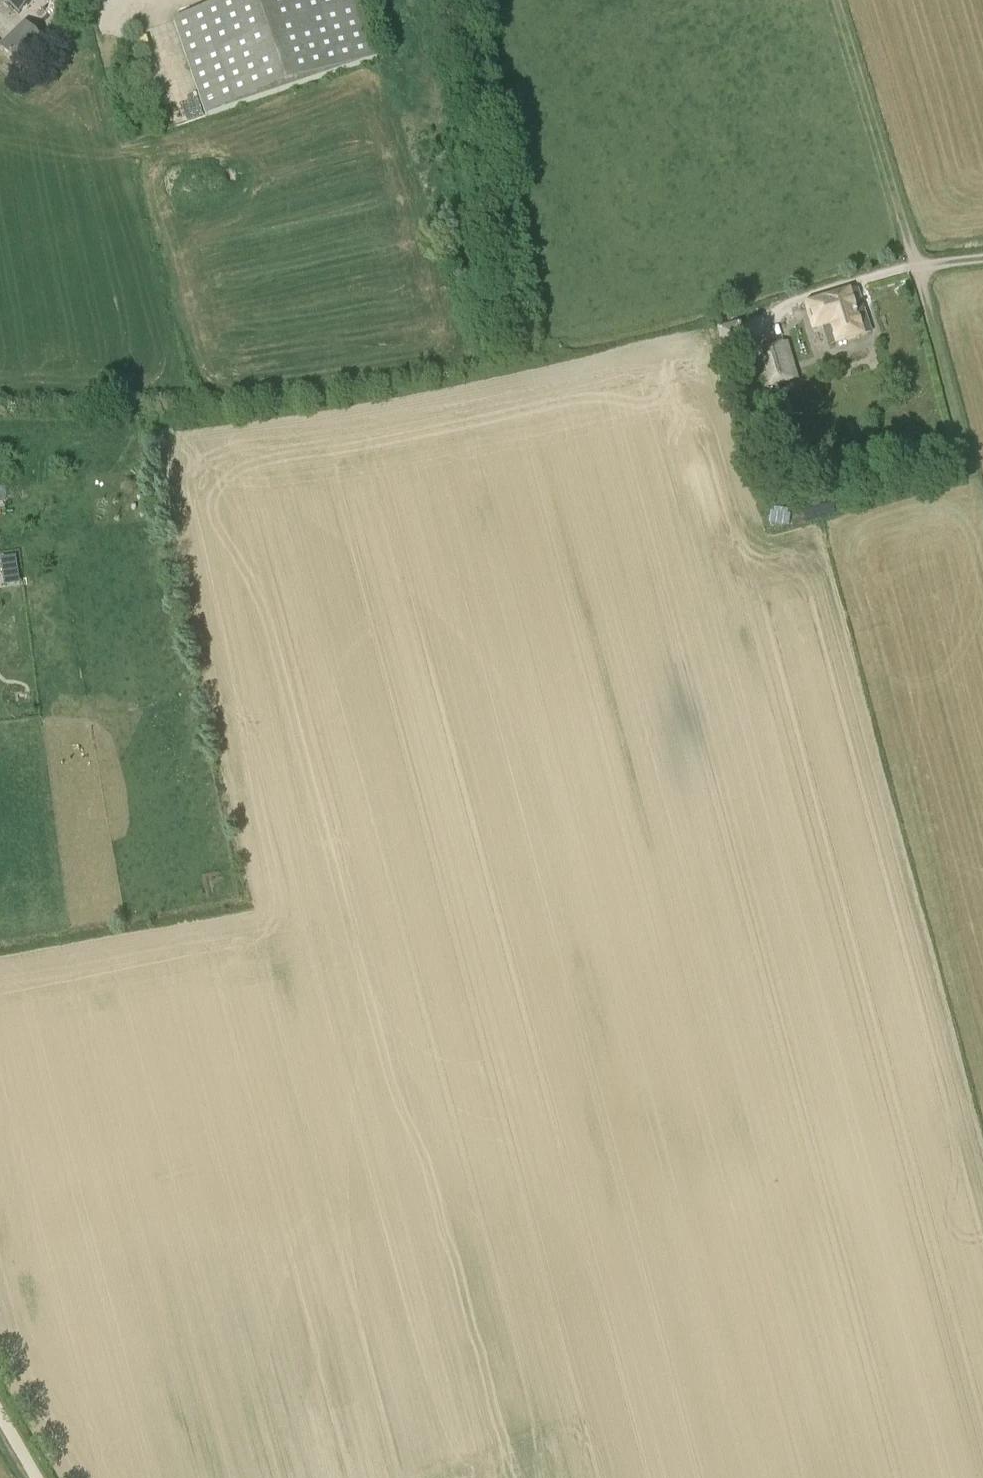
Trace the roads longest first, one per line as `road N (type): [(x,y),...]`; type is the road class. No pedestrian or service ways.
road 1 (track): [(982,260),(910,268),(831,0)]

